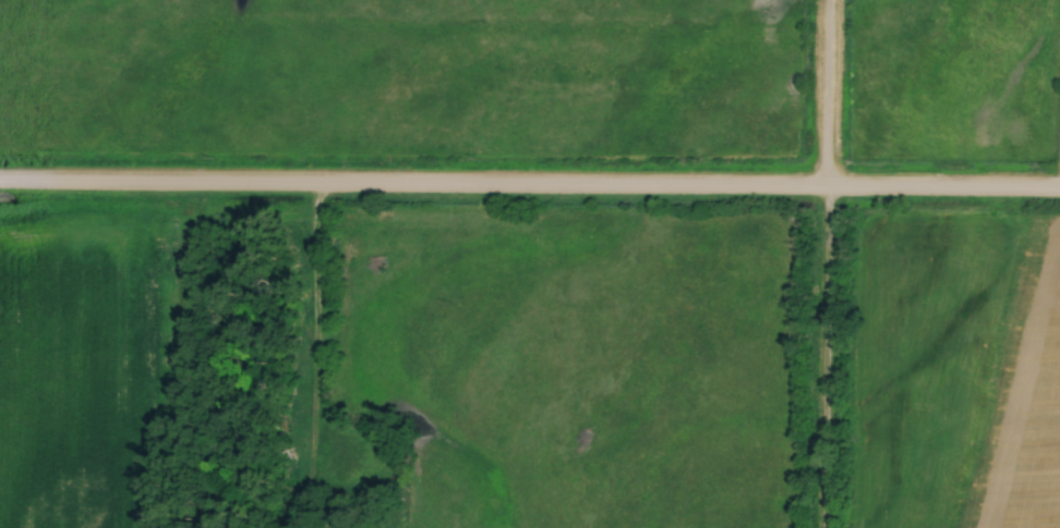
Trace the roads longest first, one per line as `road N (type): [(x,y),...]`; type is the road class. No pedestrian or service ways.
road 1 (residential): [(1059,196),(0,188)]
road 2 (residential): [(827,193),(825,527)]
road 3 (residential): [(827,193),(828,0)]

